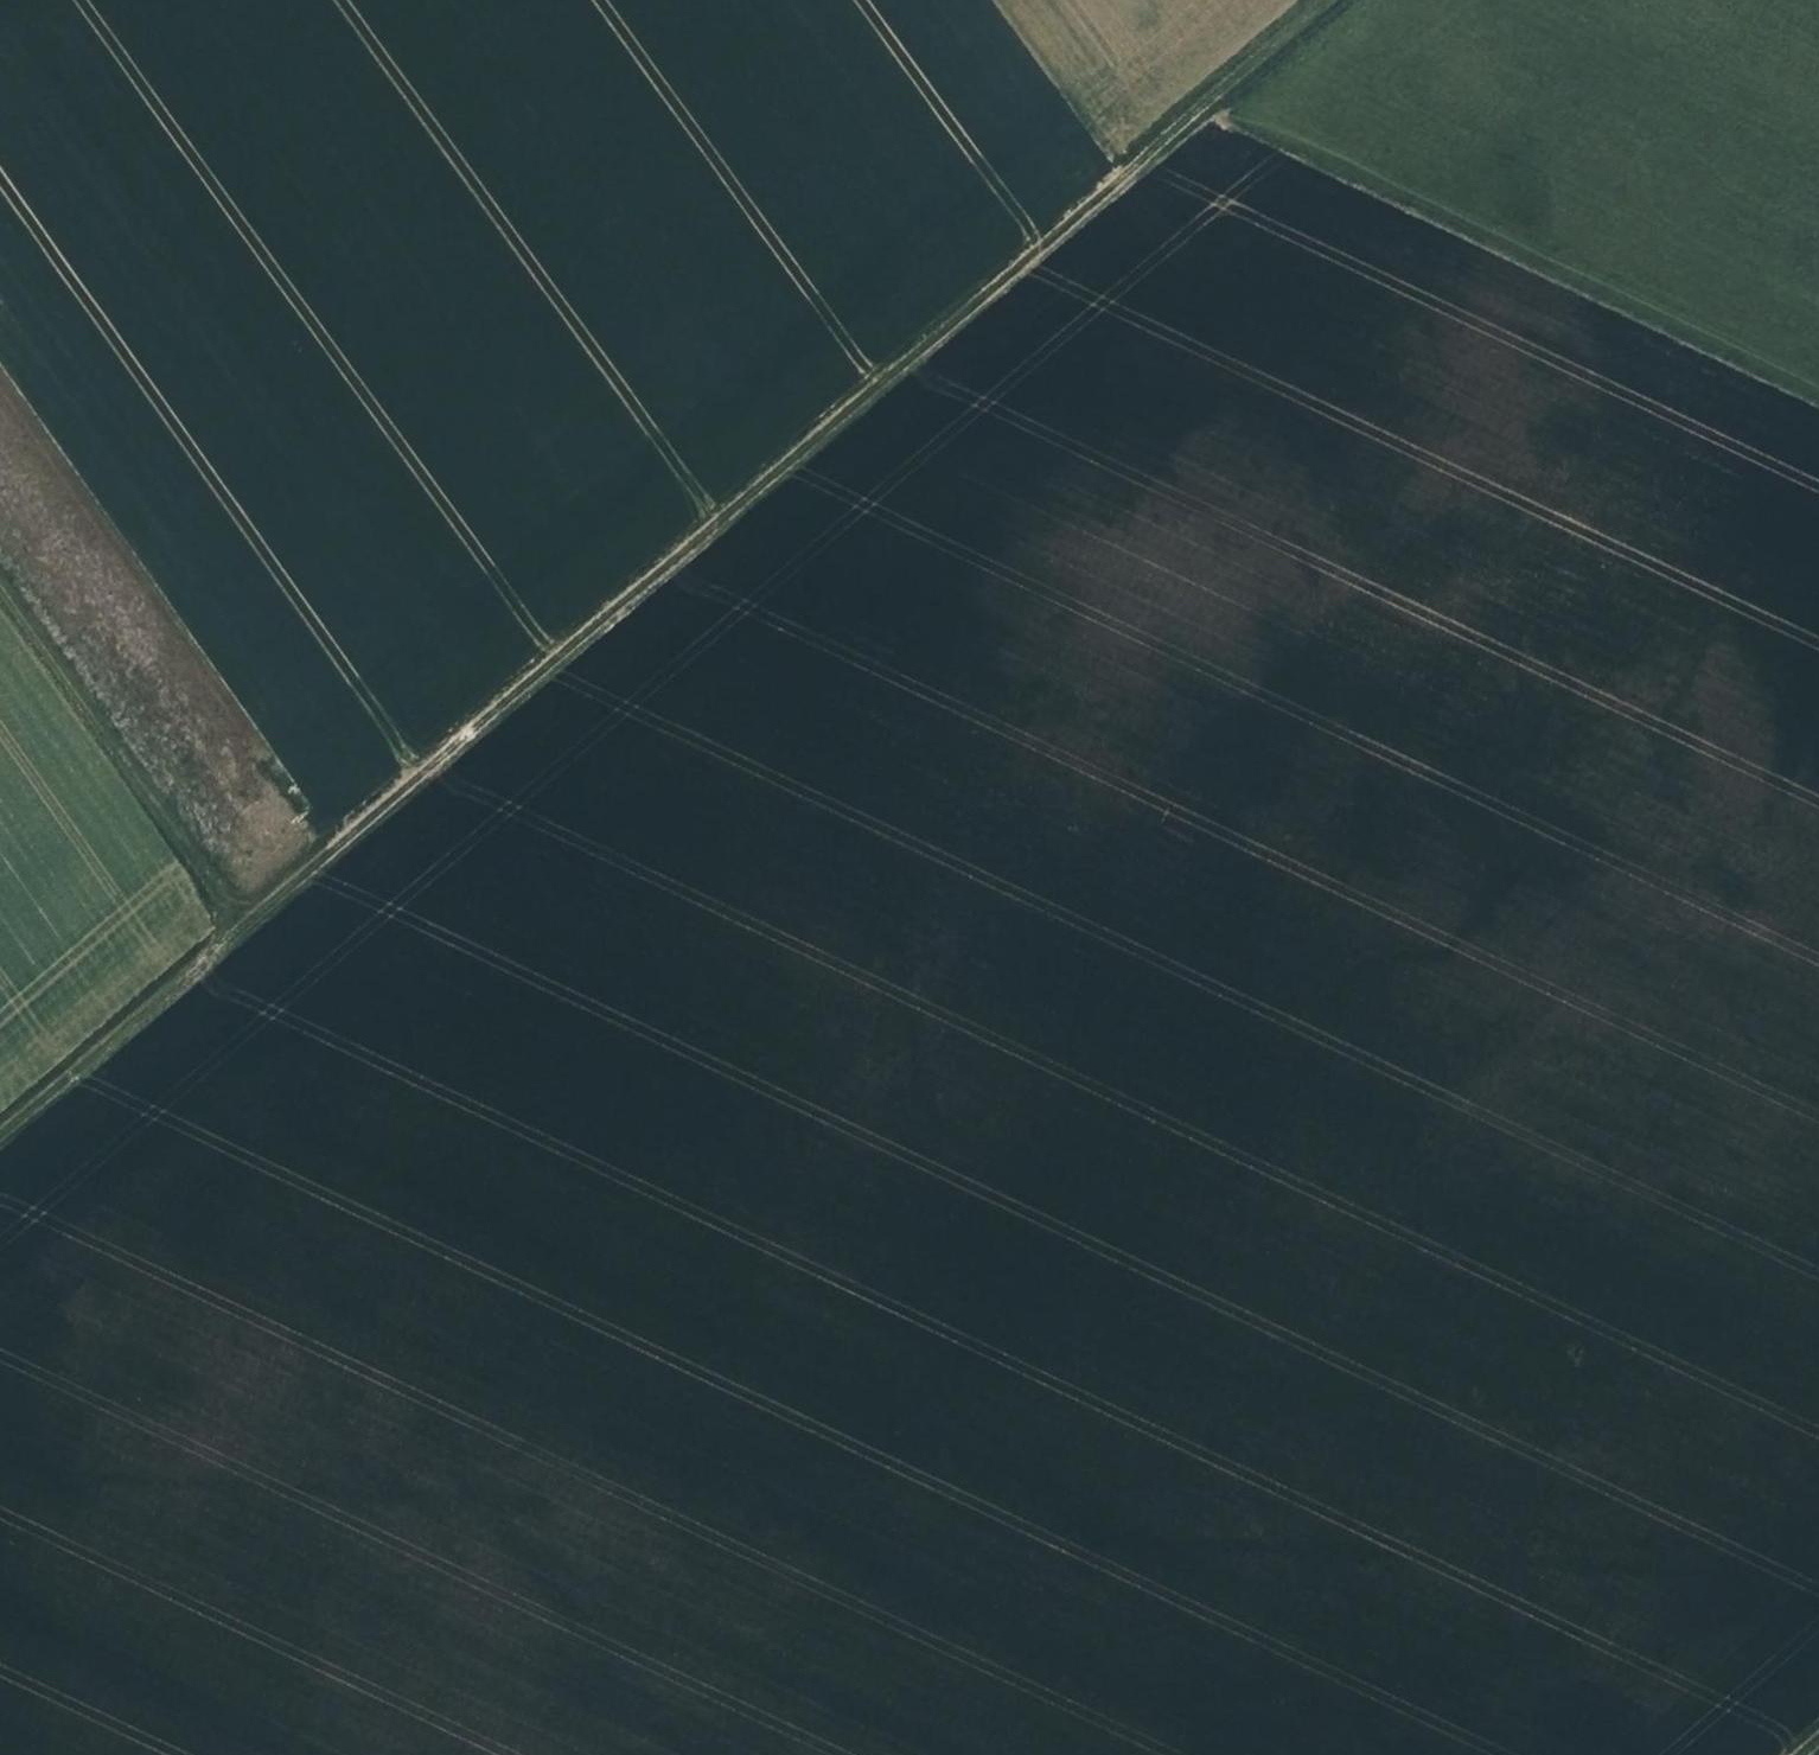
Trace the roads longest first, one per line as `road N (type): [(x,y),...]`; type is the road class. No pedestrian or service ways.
road 1 (track): [(1321,0),(1024,263),(0,1134)]
road 2 (track): [(1196,108),(1818,397)]
road 3 (track): [(0,588),(245,926)]

